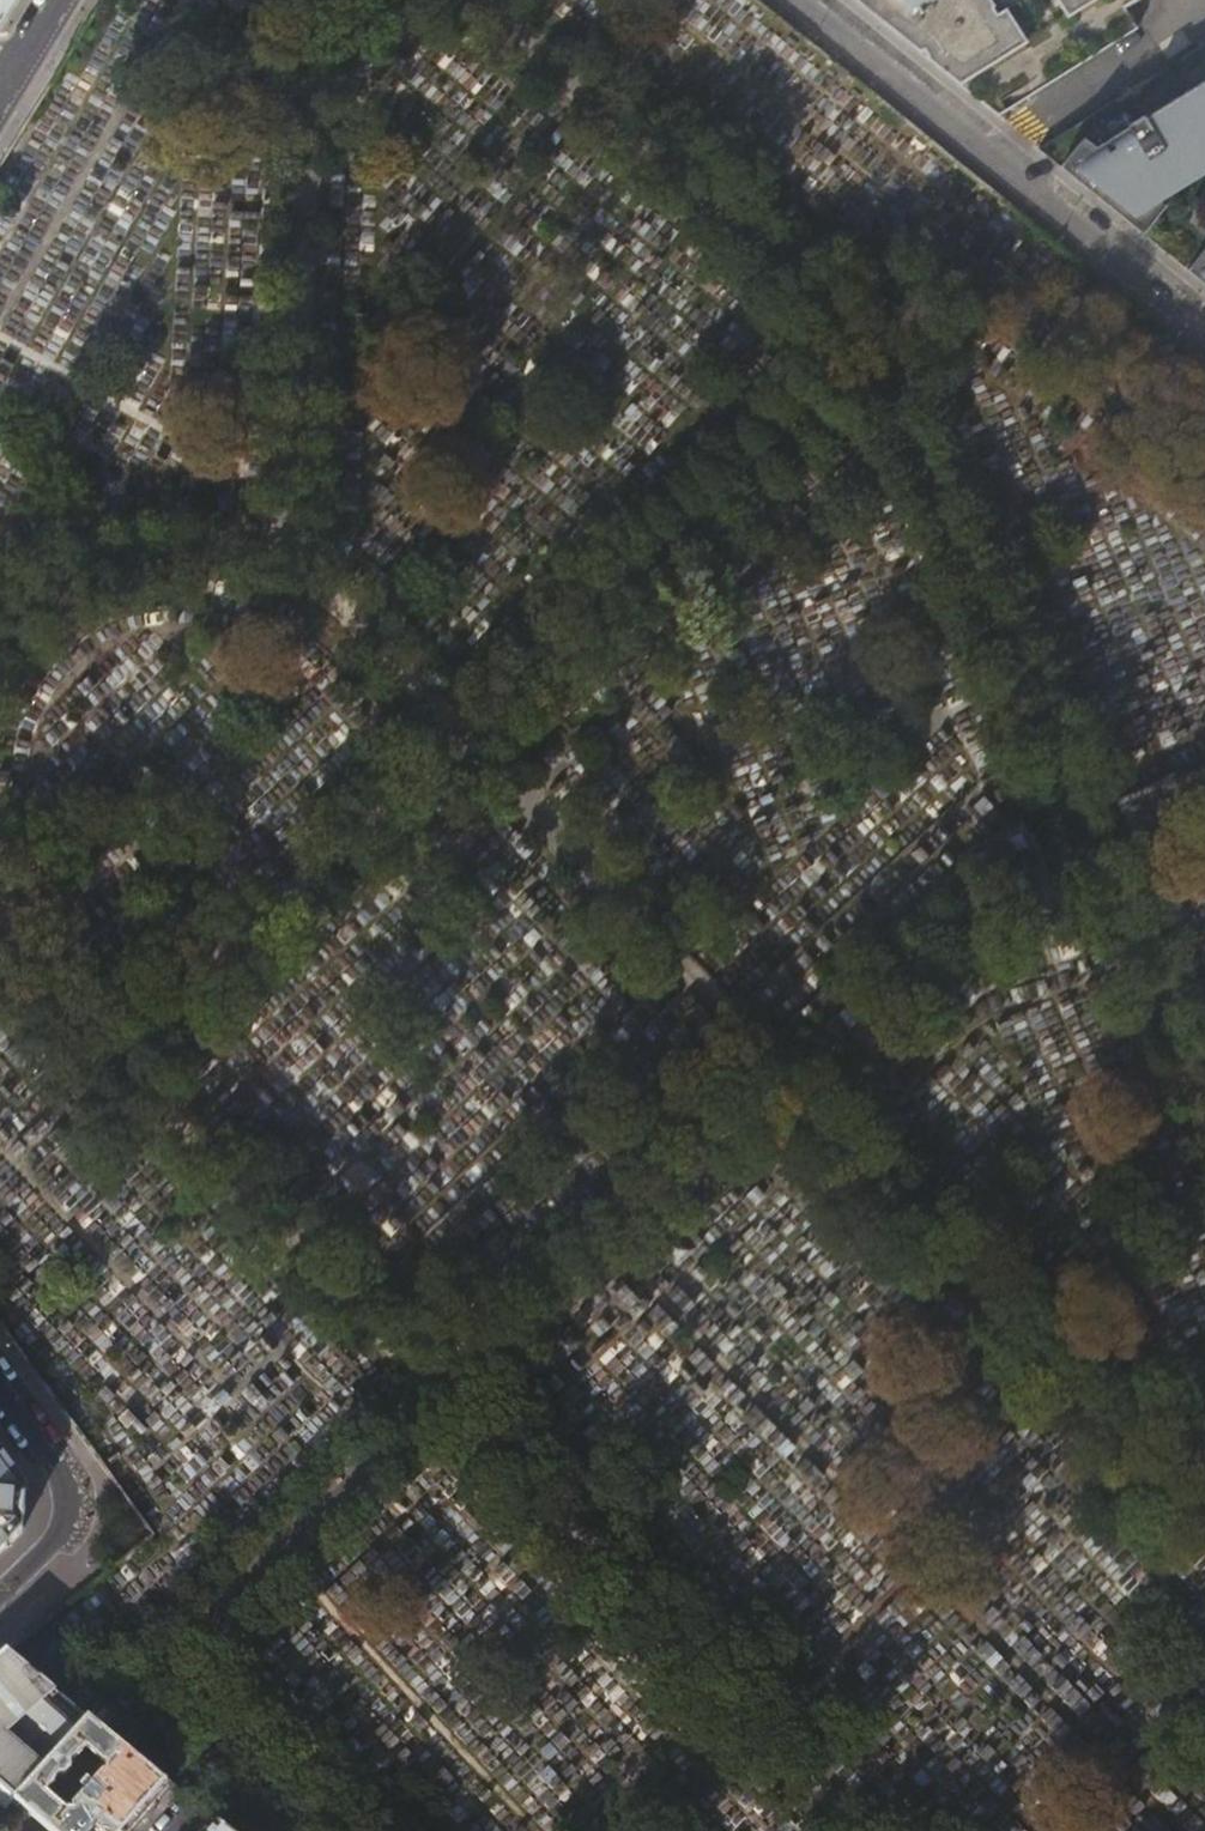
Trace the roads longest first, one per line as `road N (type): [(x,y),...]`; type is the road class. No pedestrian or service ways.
road 1 (residential): [(803,0),(1204,330)]

